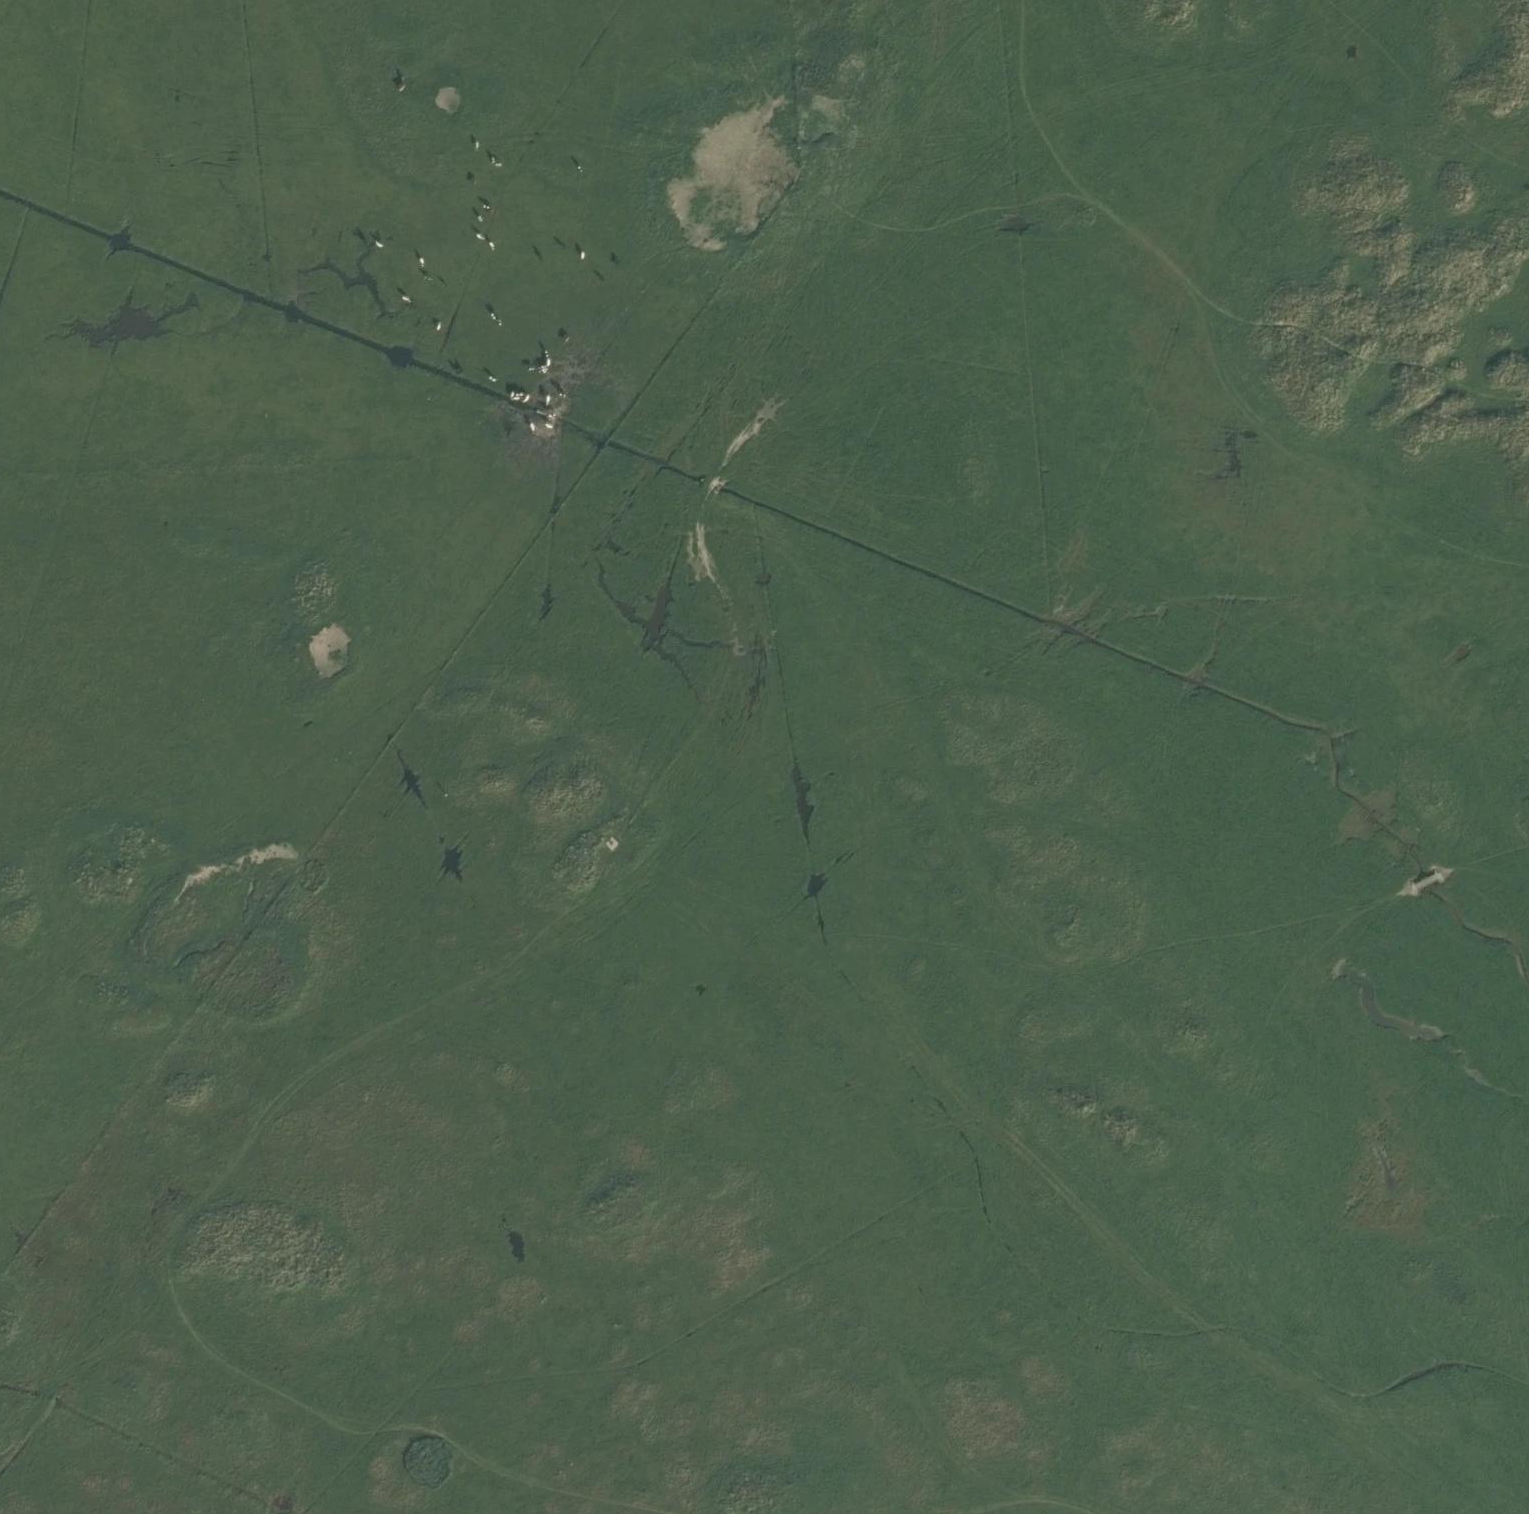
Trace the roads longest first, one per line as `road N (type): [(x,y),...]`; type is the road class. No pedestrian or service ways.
road 1 (track): [(1528,1349),(1493,1156),(1458,1095),(1336,1017),(1311,986),(1308,968),(1320,952),(1410,892)]
road 2 (track): [(716,594),(697,535),(709,494),(768,411)]
road 3 (track): [(1528,763),(1492,796),(1464,855),(1433,880)]

